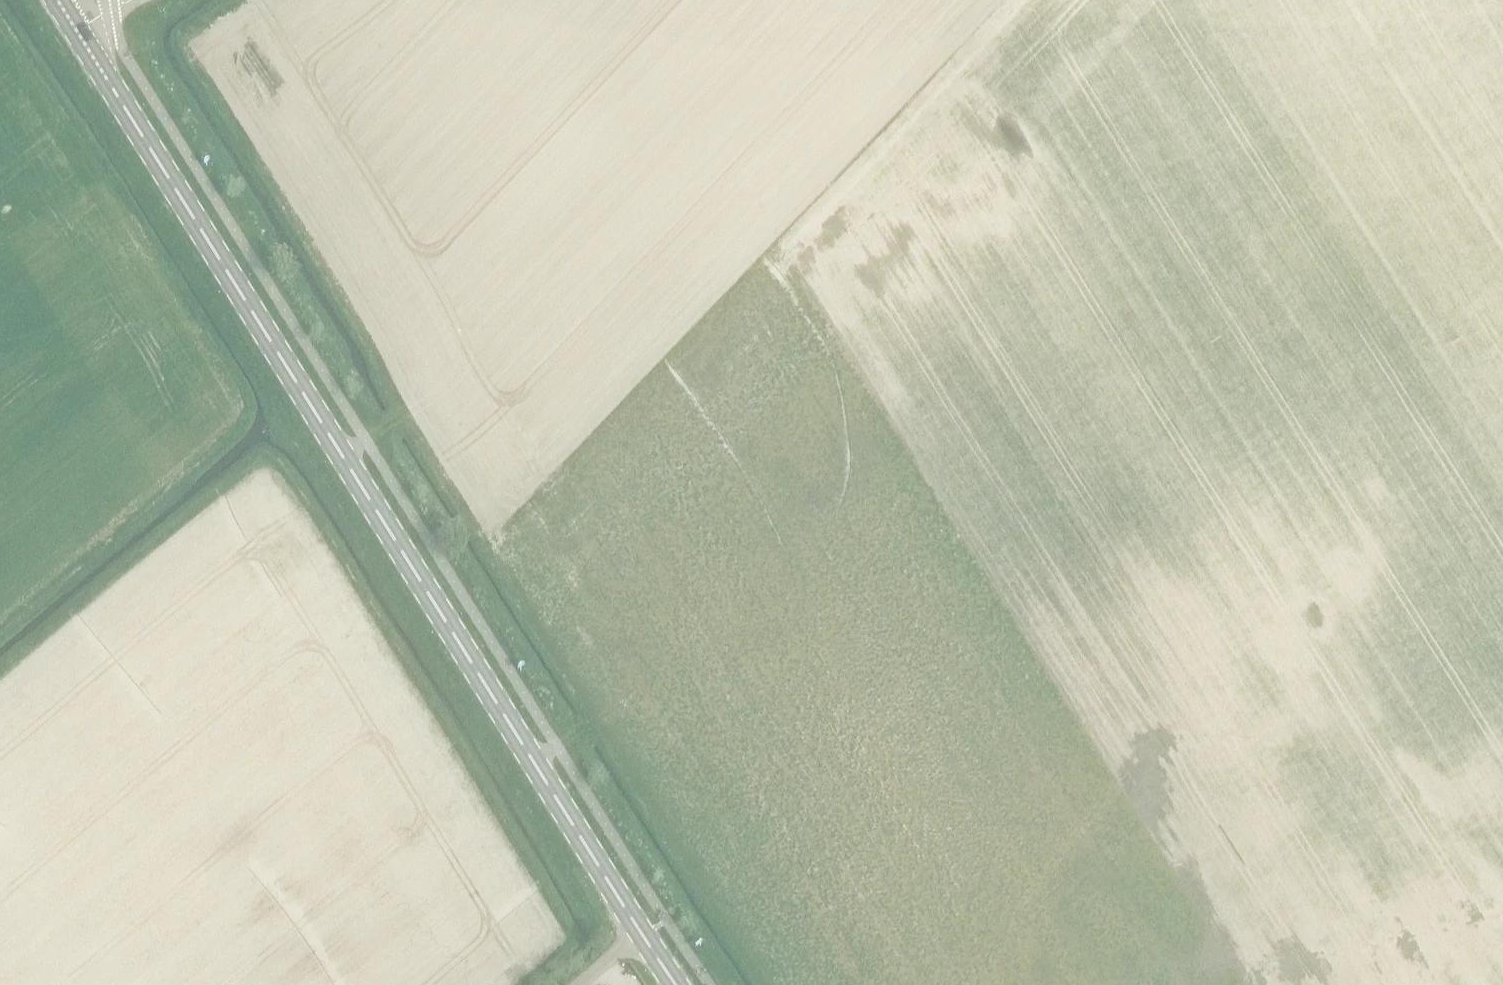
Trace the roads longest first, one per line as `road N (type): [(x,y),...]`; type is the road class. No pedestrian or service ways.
road 1 (secondary): [(683,984),(57,0)]

